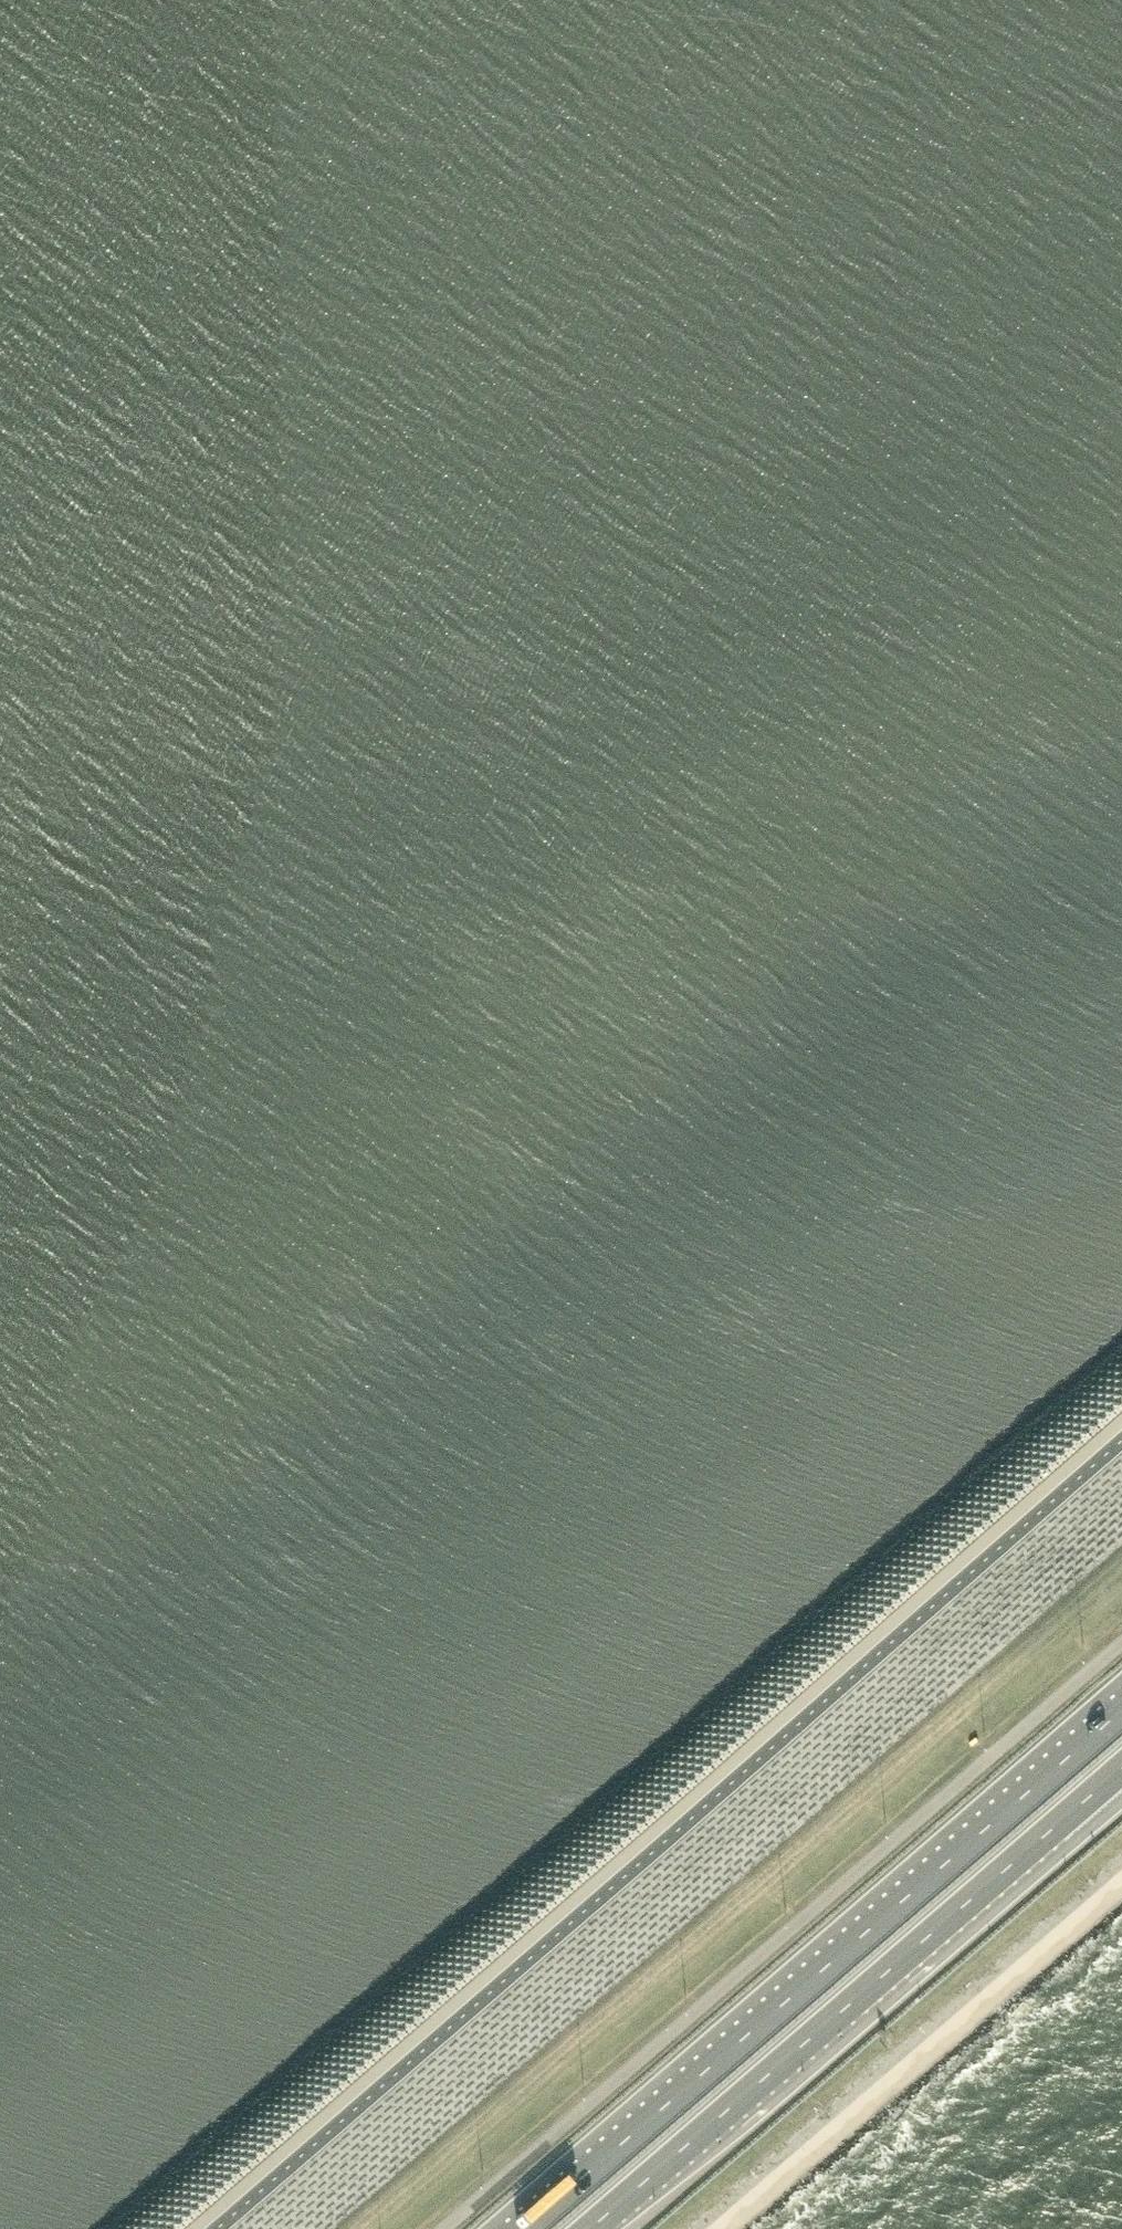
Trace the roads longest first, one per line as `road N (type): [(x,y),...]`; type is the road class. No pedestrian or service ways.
road 1 (motorway): [(1121,1702),(514,2228)]
road 2 (motorway): [(581,2228),(1121,1759)]

